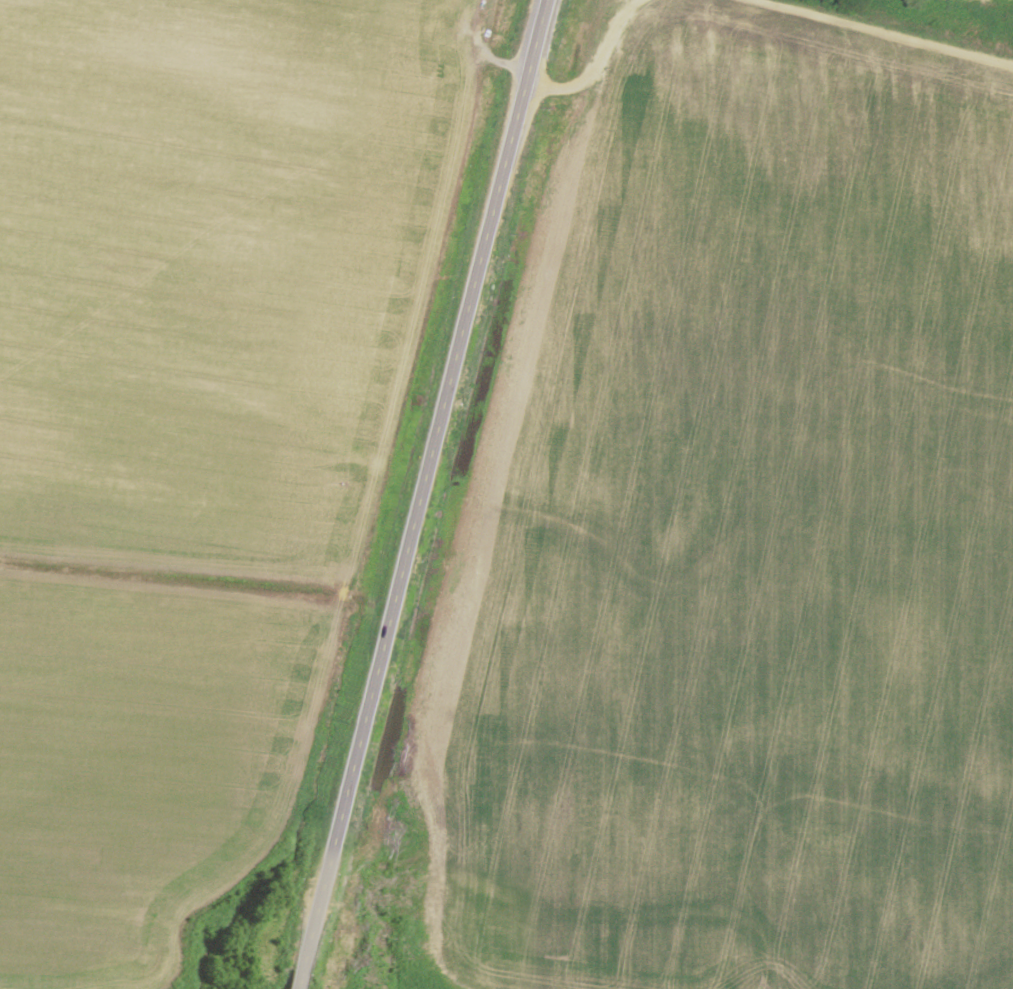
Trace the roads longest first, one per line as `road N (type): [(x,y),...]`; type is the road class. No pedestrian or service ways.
road 1 (secondary): [(297,972),(548,0)]

